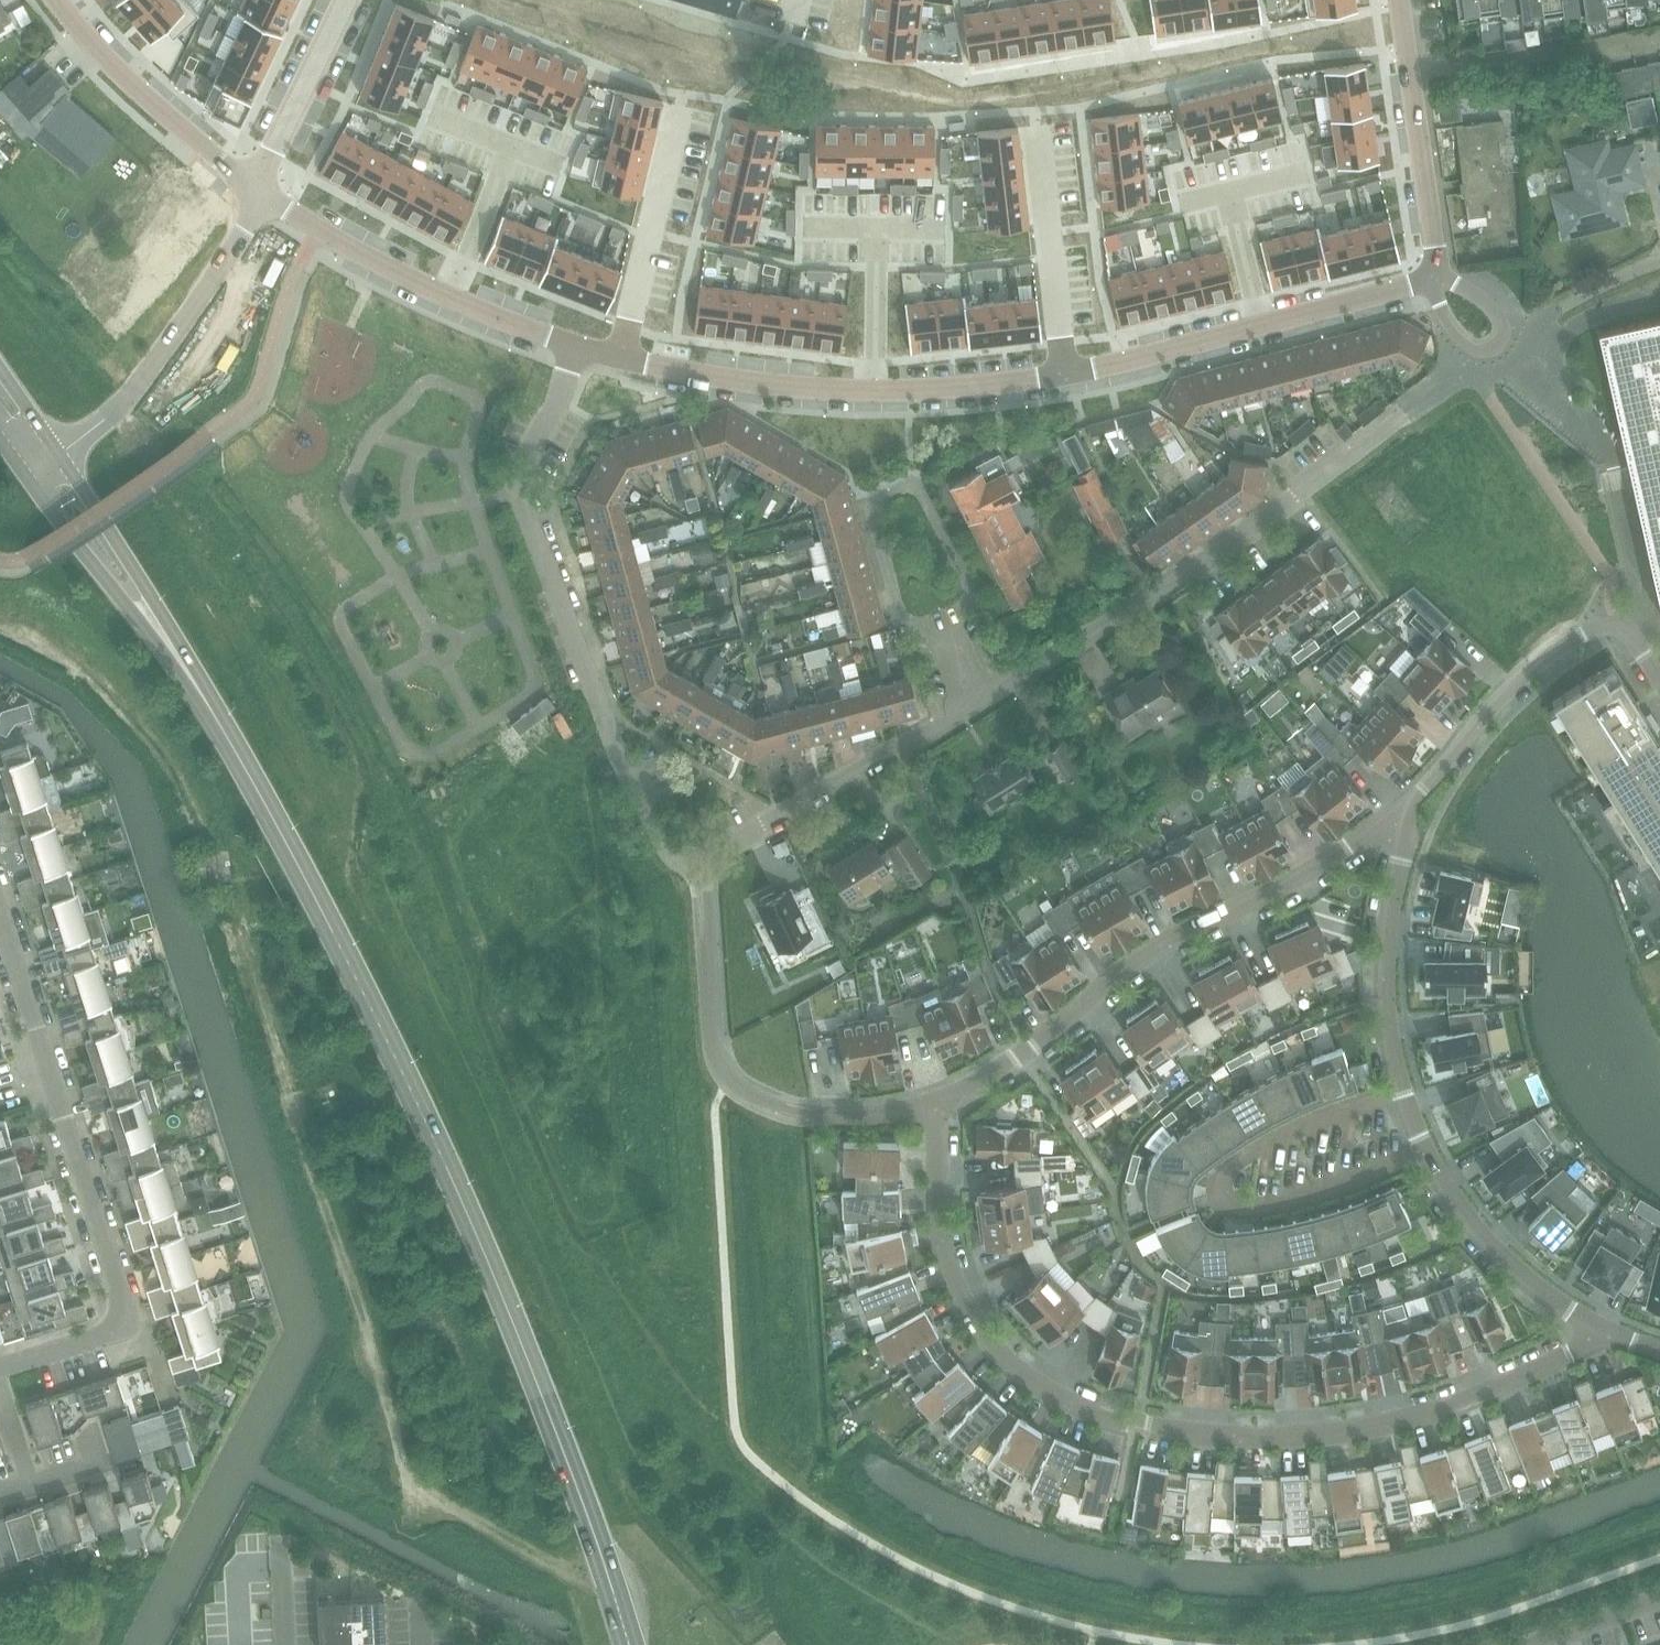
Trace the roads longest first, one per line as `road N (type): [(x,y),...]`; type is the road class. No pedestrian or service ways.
road 1 (primary): [(625,1644),(580,1493),(479,1237),(321,909),(142,606)]
road 2 (residential): [(933,1104),(955,1274),(1021,1368),(1086,1396),(1142,1410),(1284,1423),(1396,1413),(1488,1392),(1587,1329)]
road 3 (residential): [(707,858),(1088,637),(1402,414)]
road 4 (residential): [(707,858),(672,853),(658,841),(519,492),(516,475),(576,348)]
road 5 (residential): [(1399,814),(1313,872),(1166,946),(1023,1056),(933,1104)]
road 6 (residential): [(0,1368),(104,1334),(119,1311),(0,929)]
road 7 (residential): [(1401,1101),(1294,1133),(1212,1185),(1209,1201),(1225,1219),(1279,1212),(1425,1157)]
road 8 (residential): [(618,361),(777,390),(905,396),(1062,377)]
road 9 (residential): [(933,1104),(852,1114),(781,1108),(736,1089),(713,1052),(707,858)]
road 10 (residential): [(1659,683),(1618,611),(1527,679),(1399,814)]
road 11 (residential): [(576,348),(395,272),(256,191)]
road 12 (residential): [(57,450),(118,405),(236,238),(256,191)]
road 13 (residential): [(1437,277),(1141,355)]
road 14 (residential): [(1401,1101),(1379,959),(1399,814)]
road 15 (residential): [(256,191),(106,61),(57,0)]
road 16 (residential): [(1410,84),(1659,37)]
road 17 (residential): [(618,361),(675,116)]
road 18 (residential): [(1036,128),(1062,377)]
road 19 (residential): [(1587,1329),(1500,1262),(1425,1157)]
road 20 (residential): [(256,191),(344,0)]
road 21 (residential): [(1437,277),(1410,84)]
road 22 (primary): [(24,471),(96,565),(142,606)]
road 23 (primary): [(142,606),(120,552),(57,450)]
road 24 (residential): [(1477,353),(1502,339),(1499,315),(1462,285),(1437,277)]

